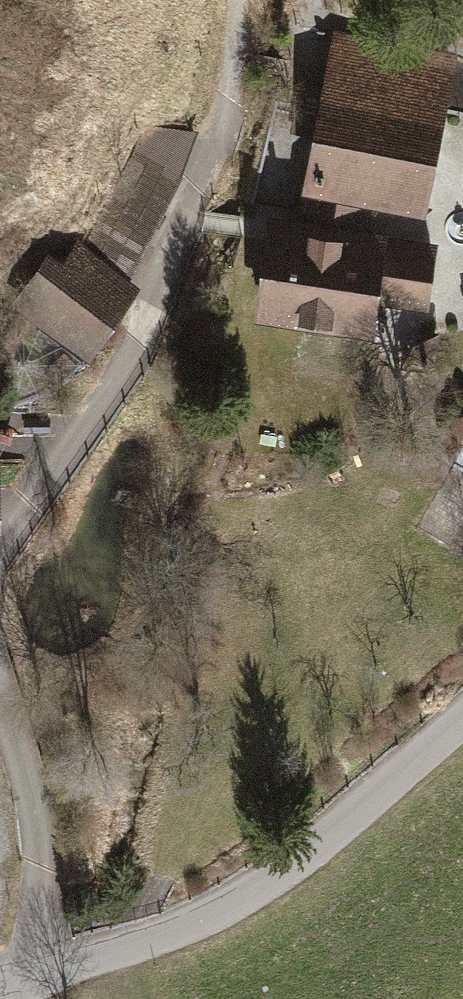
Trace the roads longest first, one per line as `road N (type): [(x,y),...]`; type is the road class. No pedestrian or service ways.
road 1 (unclassified): [(0,992),(147,938),(293,864),(462,715)]
road 2 (residential): [(0,539),(129,349),(229,104)]
road 3 (residential): [(0,962),(23,920),(38,837),(0,733)]

